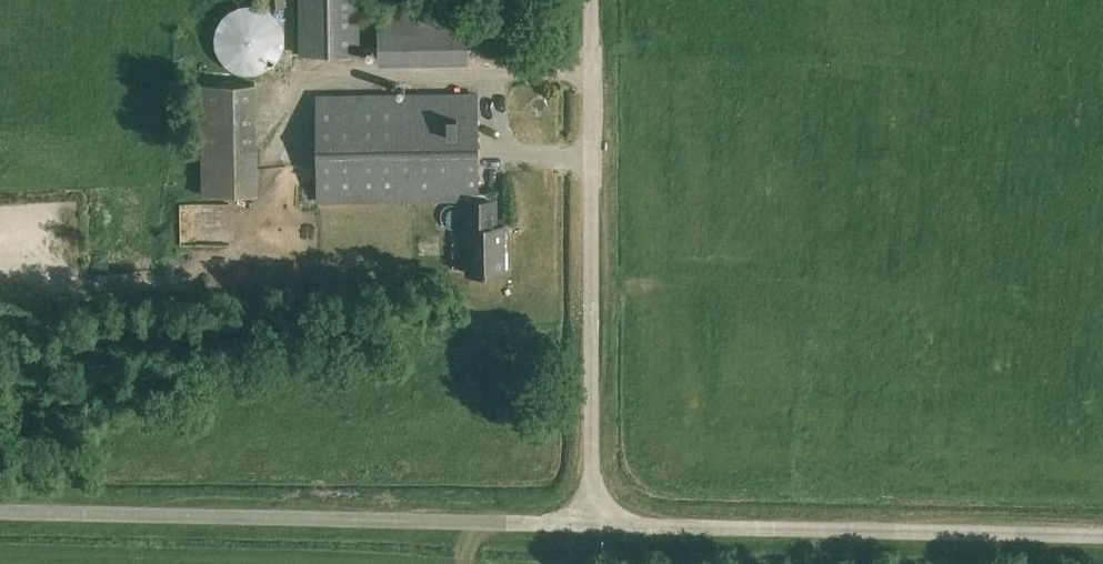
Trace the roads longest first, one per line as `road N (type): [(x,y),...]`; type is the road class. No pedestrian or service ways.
road 1 (unclassified): [(592,525),(0,512)]
road 2 (unclassified): [(592,525),(590,0)]
road 3 (unclassified): [(1102,536),(592,525)]

